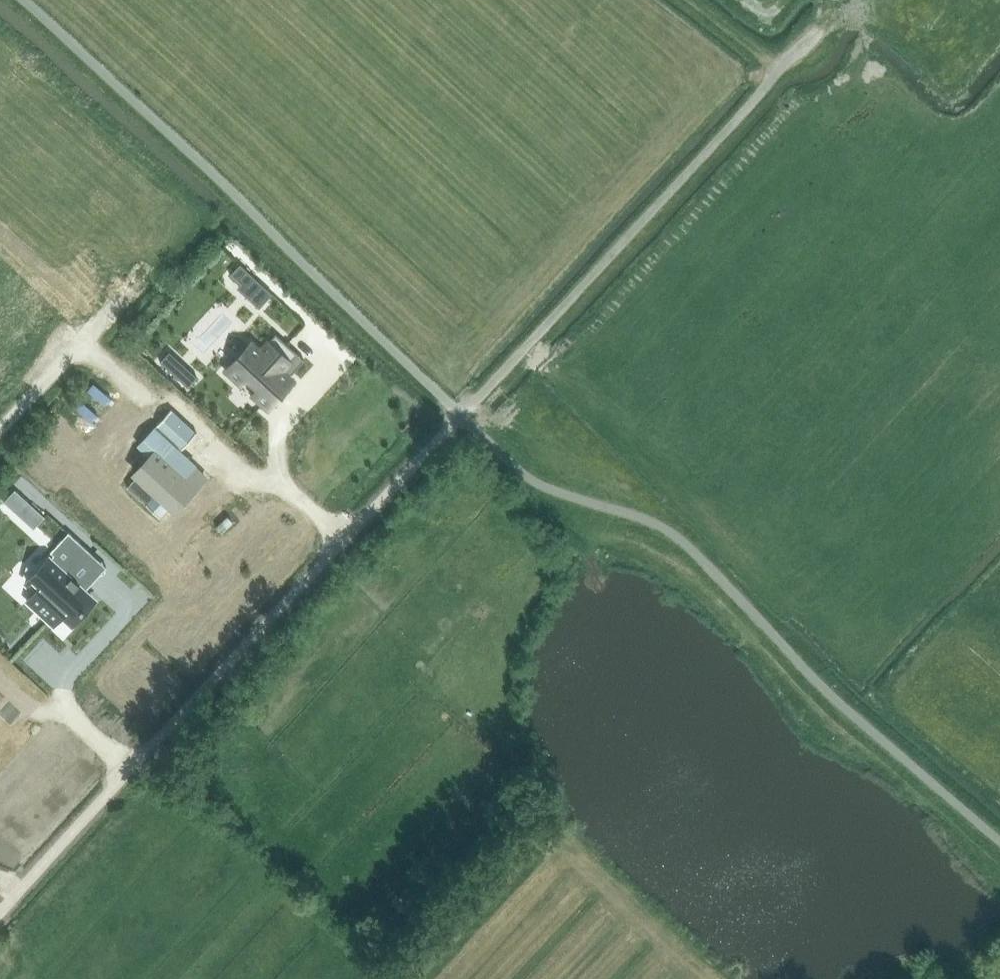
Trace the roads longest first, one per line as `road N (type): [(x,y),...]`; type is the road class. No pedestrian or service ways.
road 1 (unclassified): [(0,911),(461,415)]

